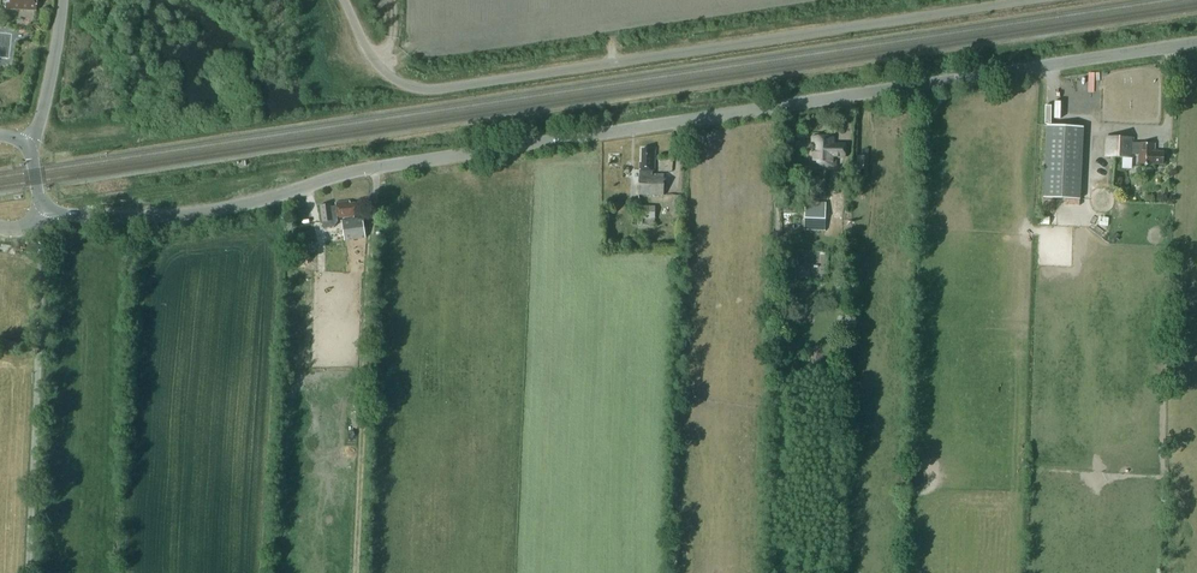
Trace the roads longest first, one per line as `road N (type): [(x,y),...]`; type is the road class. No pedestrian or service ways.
road 1 (unclassified): [(1196,43),(351,171),(218,208),(90,215),(48,205)]
road 2 (unclassified): [(344,0),(378,61),(405,84),(433,88),(1031,0)]
road 3 (unclassified): [(25,146),(37,132),(63,0)]

